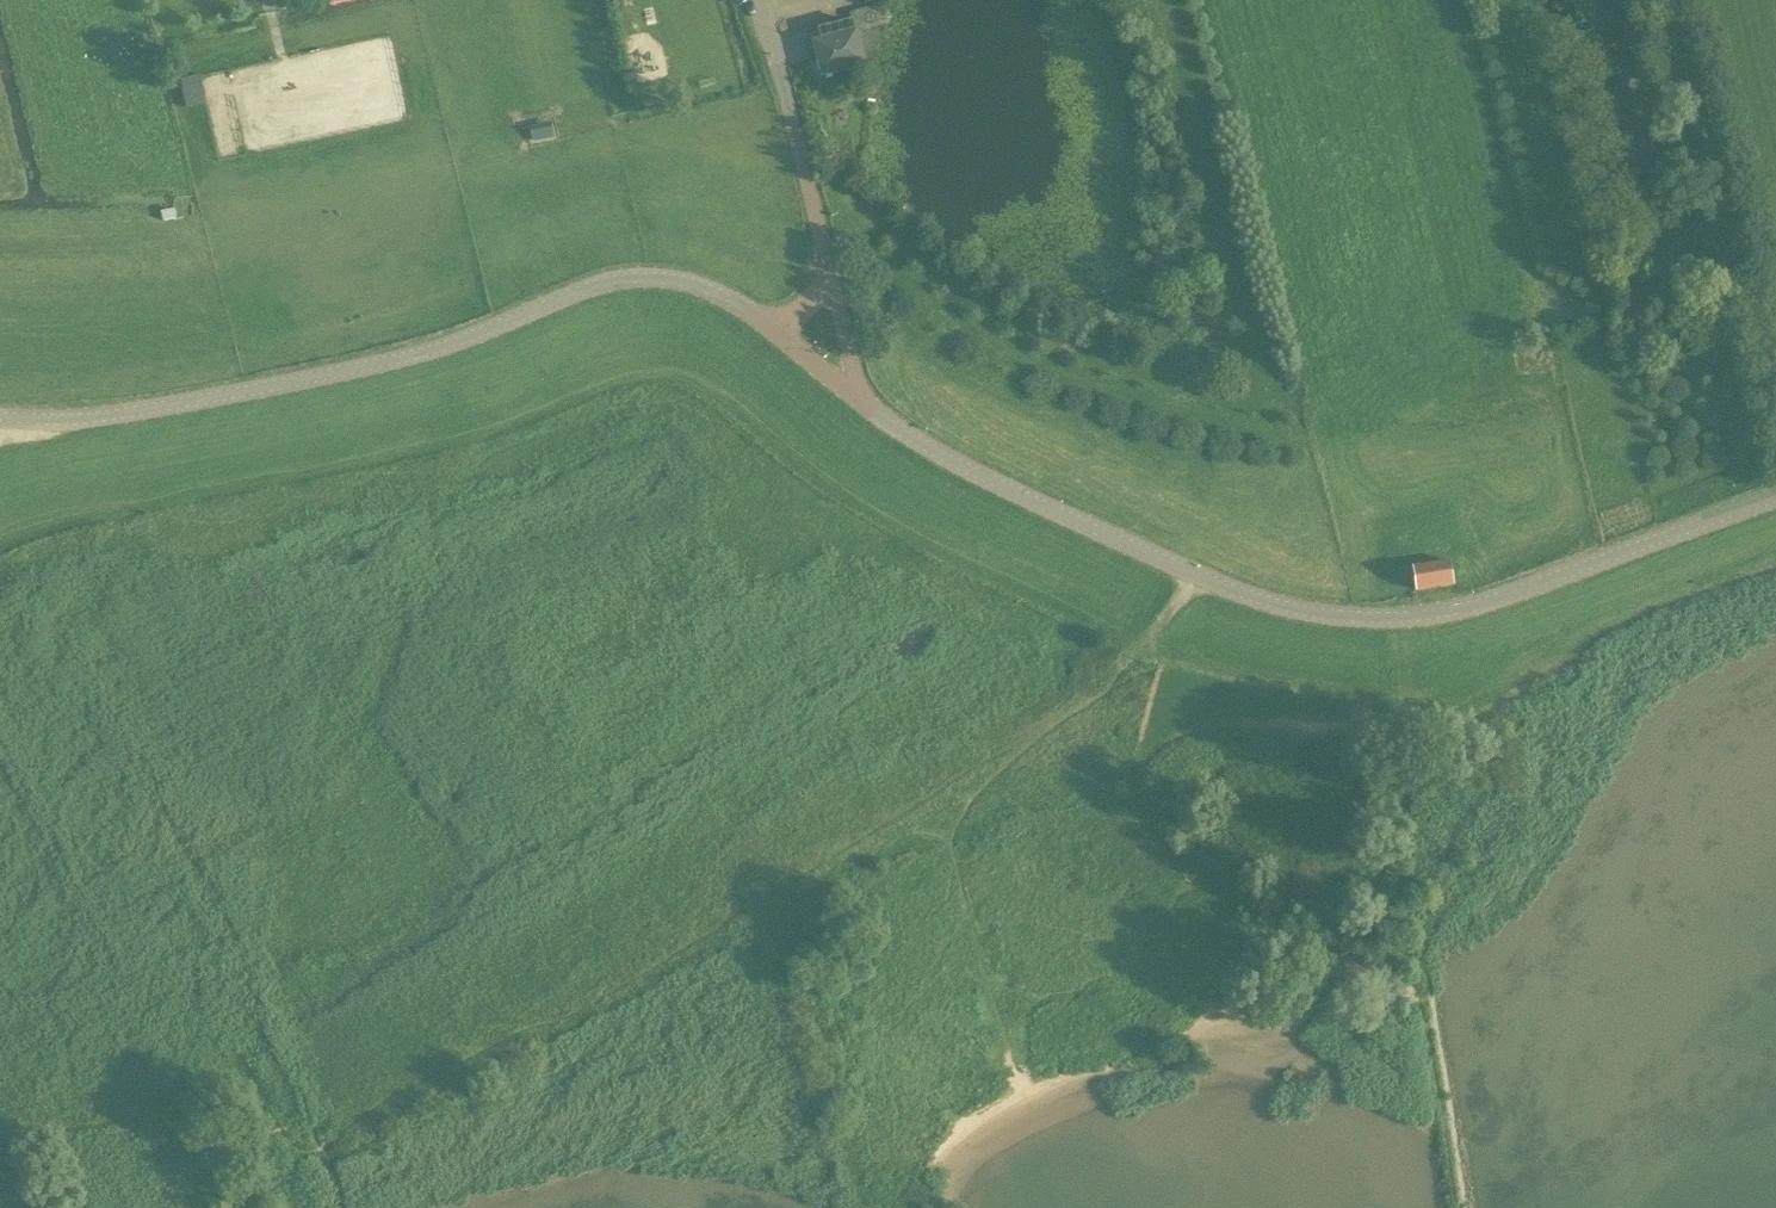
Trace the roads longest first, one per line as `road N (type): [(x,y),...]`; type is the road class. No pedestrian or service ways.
road 1 (tertiary): [(866,405),(963,468),(1096,530),(1199,575),(1324,612),(1411,618),(1461,609),(1775,499)]
road 2 (tertiary): [(0,418),(78,420),(256,391),(417,354),(639,277),(713,290),(764,322)]
road 3 (unclassified): [(829,269),(762,3)]
road 4 (unclassified): [(866,405),(829,269)]
road 5 (tertiary): [(764,322),(866,405)]

